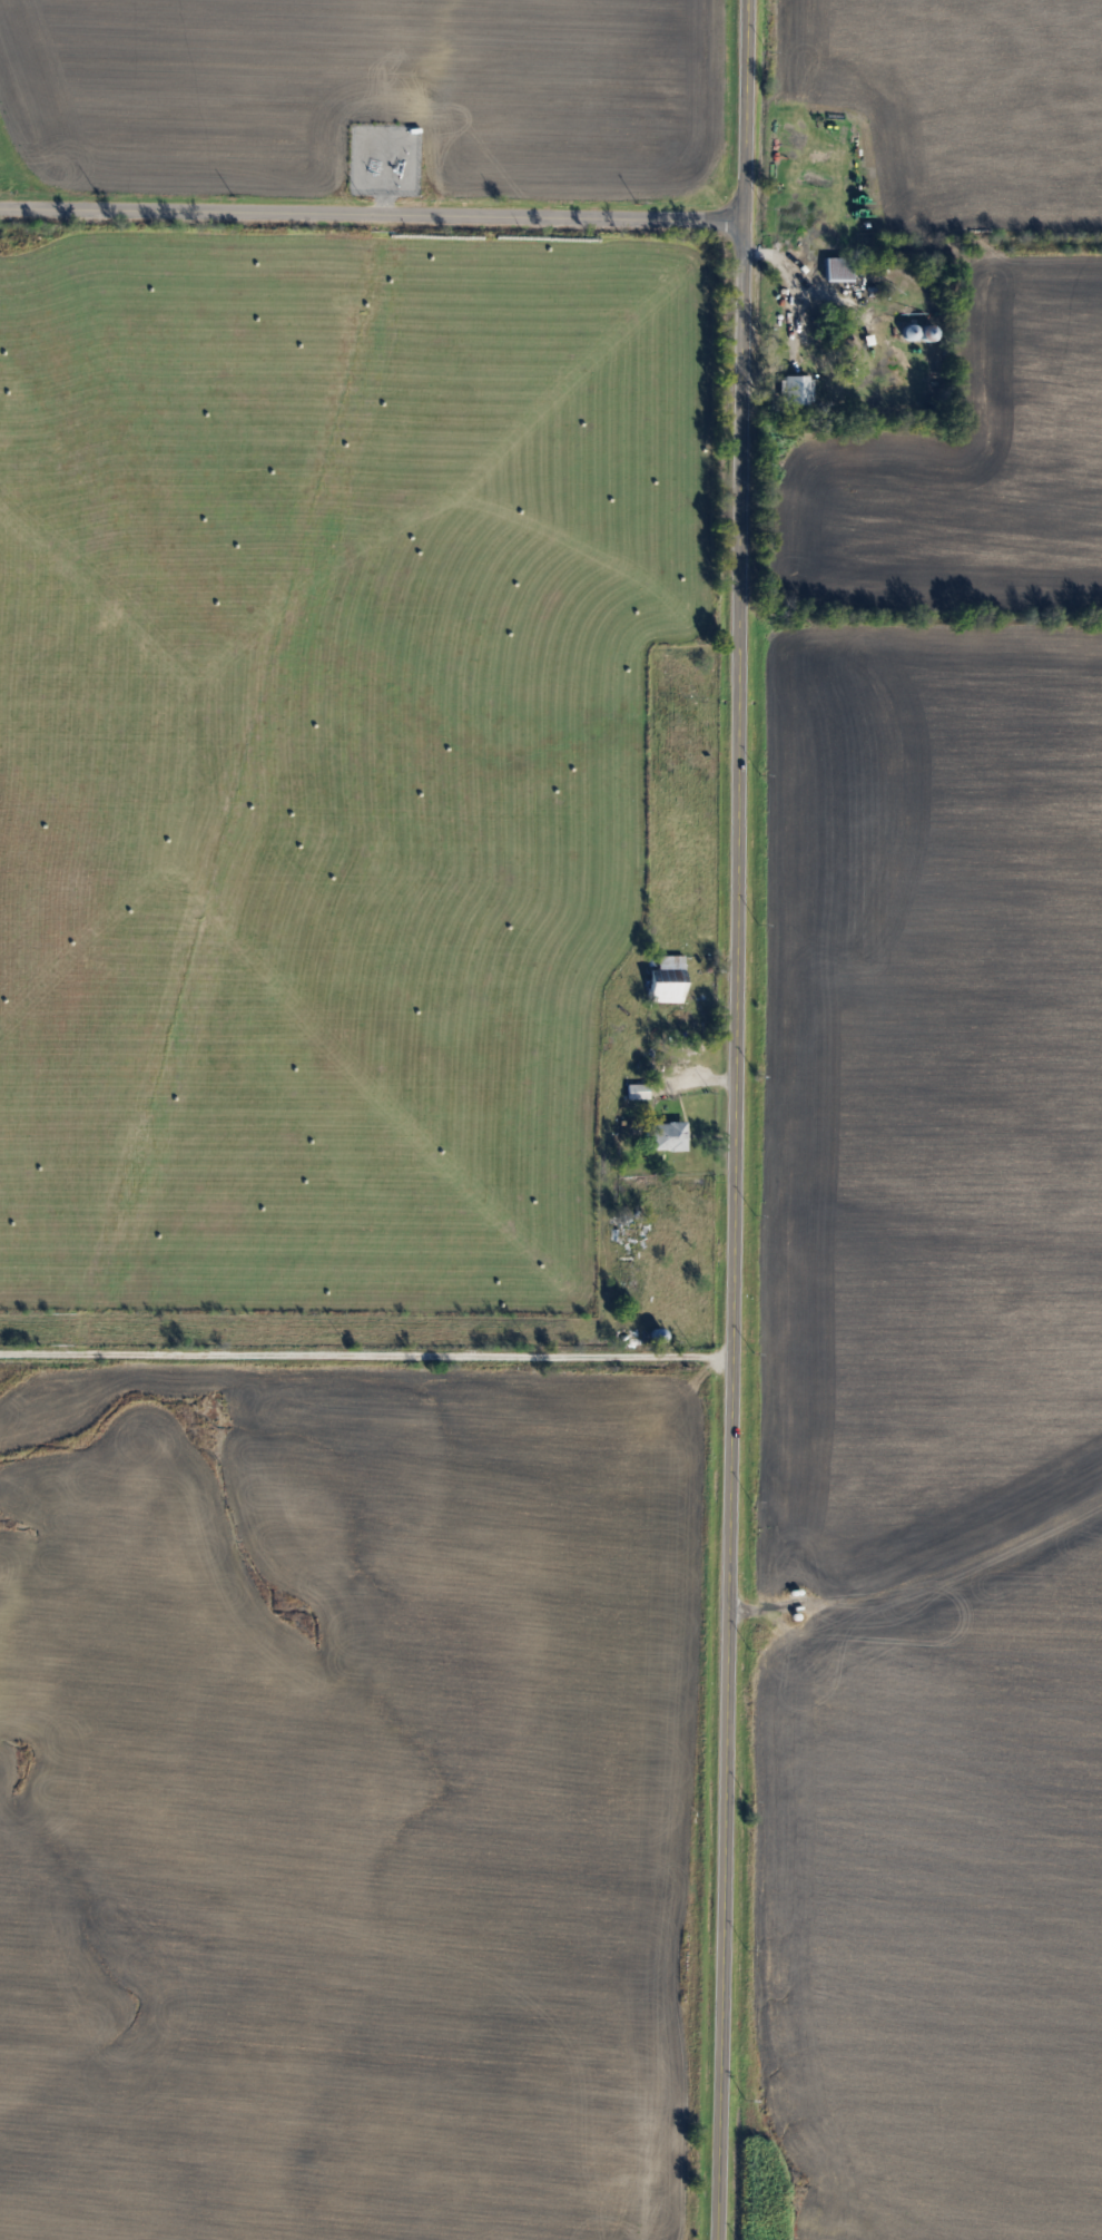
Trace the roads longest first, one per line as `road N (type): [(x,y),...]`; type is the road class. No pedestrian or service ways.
road 1 (tertiary): [(718,2239),(744,0)]
road 2 (residential): [(697,218),(0,216)]

